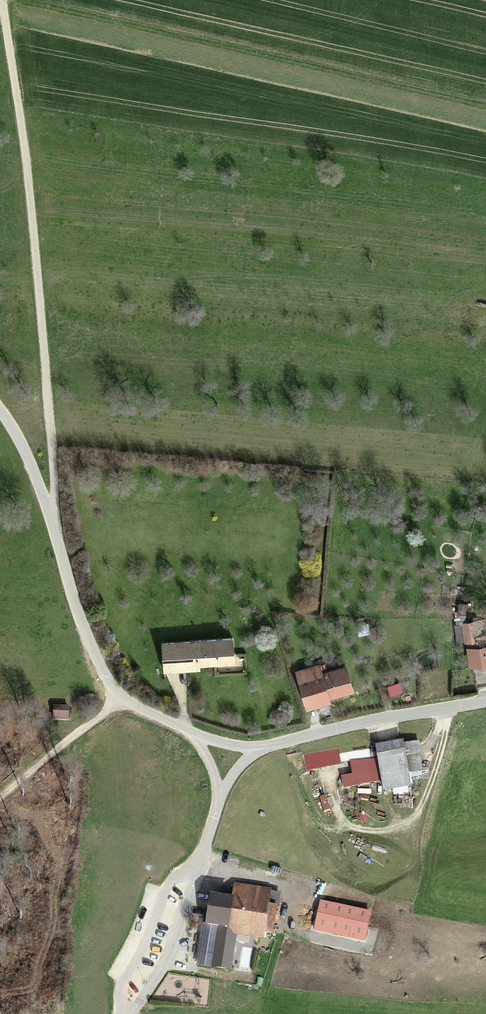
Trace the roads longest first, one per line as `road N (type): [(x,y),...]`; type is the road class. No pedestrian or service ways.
road 1 (track): [(51,523),(23,135),(1,0)]
road 2 (unclassified): [(254,752),(142,711),(102,677),(51,523),(0,411)]
road 3 (track): [(281,743),(323,831),(389,834),(417,812),(447,710)]
road 4 (unclassified): [(127,1013),(171,953),(220,797),(254,752)]
road 5 (unclassified): [(485,702),(254,752)]
road 6 (track): [(120,698),(0,797)]

